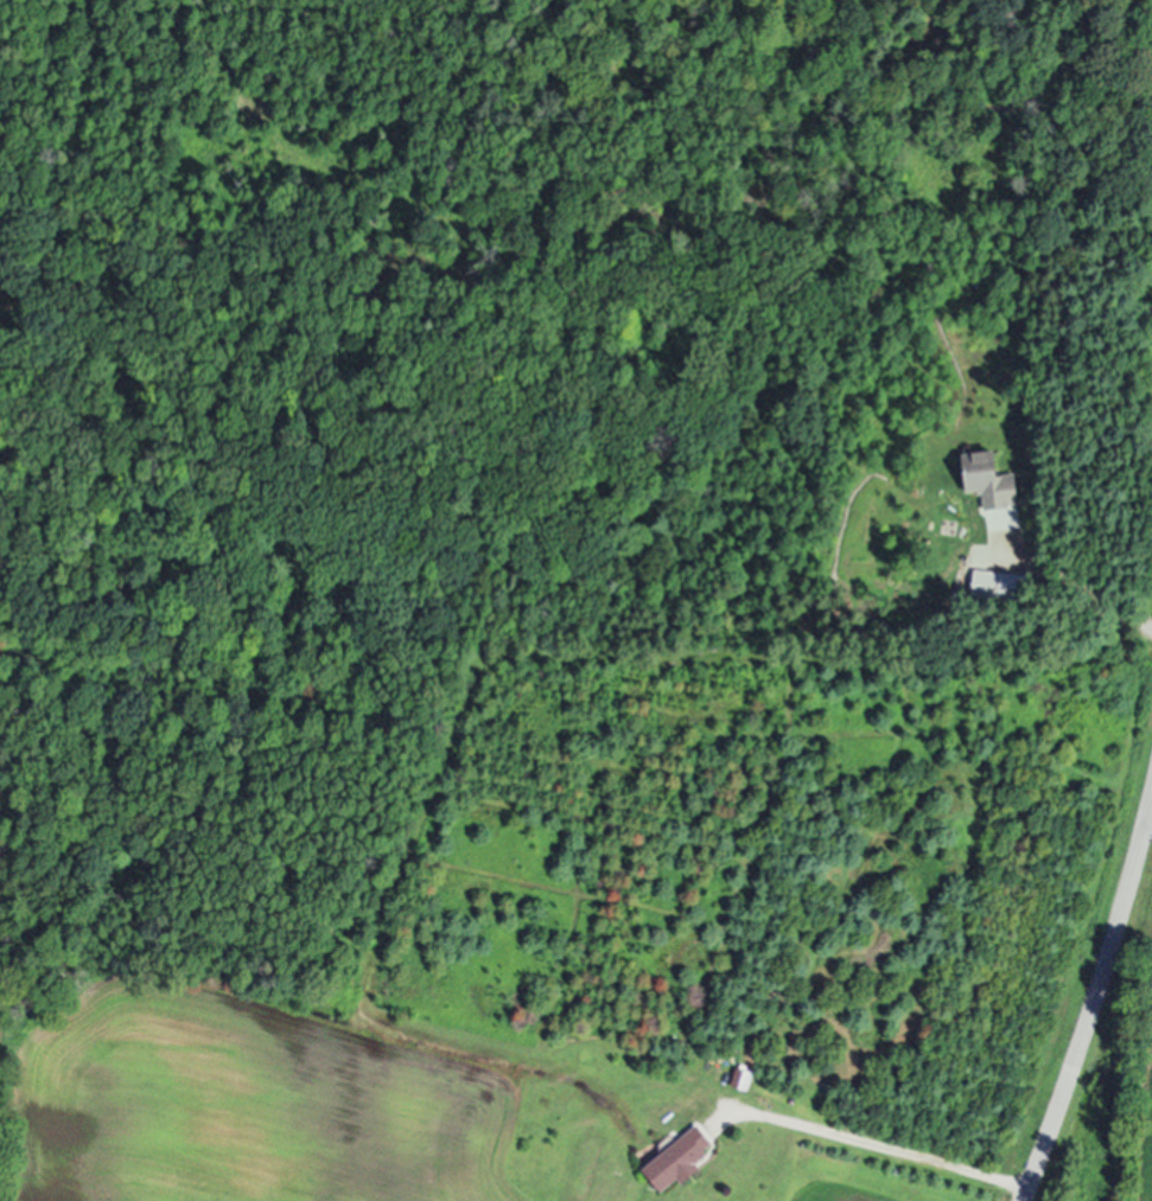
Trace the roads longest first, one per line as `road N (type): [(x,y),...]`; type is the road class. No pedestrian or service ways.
road 1 (residential): [(1028,1200),(1151,816)]

